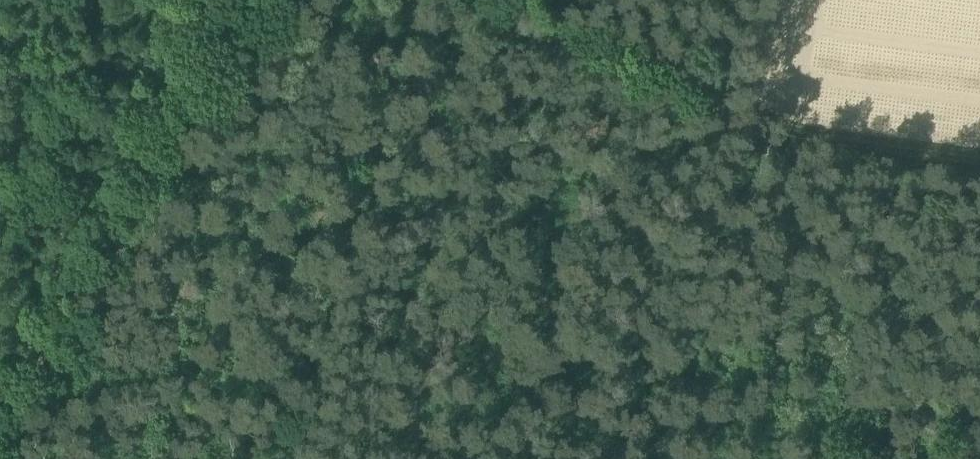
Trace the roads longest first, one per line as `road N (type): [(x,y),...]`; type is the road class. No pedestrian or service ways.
road 1 (track): [(266,0),(0,413)]
road 2 (track): [(687,88),(882,176),(979,184)]
road 3 (track): [(502,0),(687,88)]

